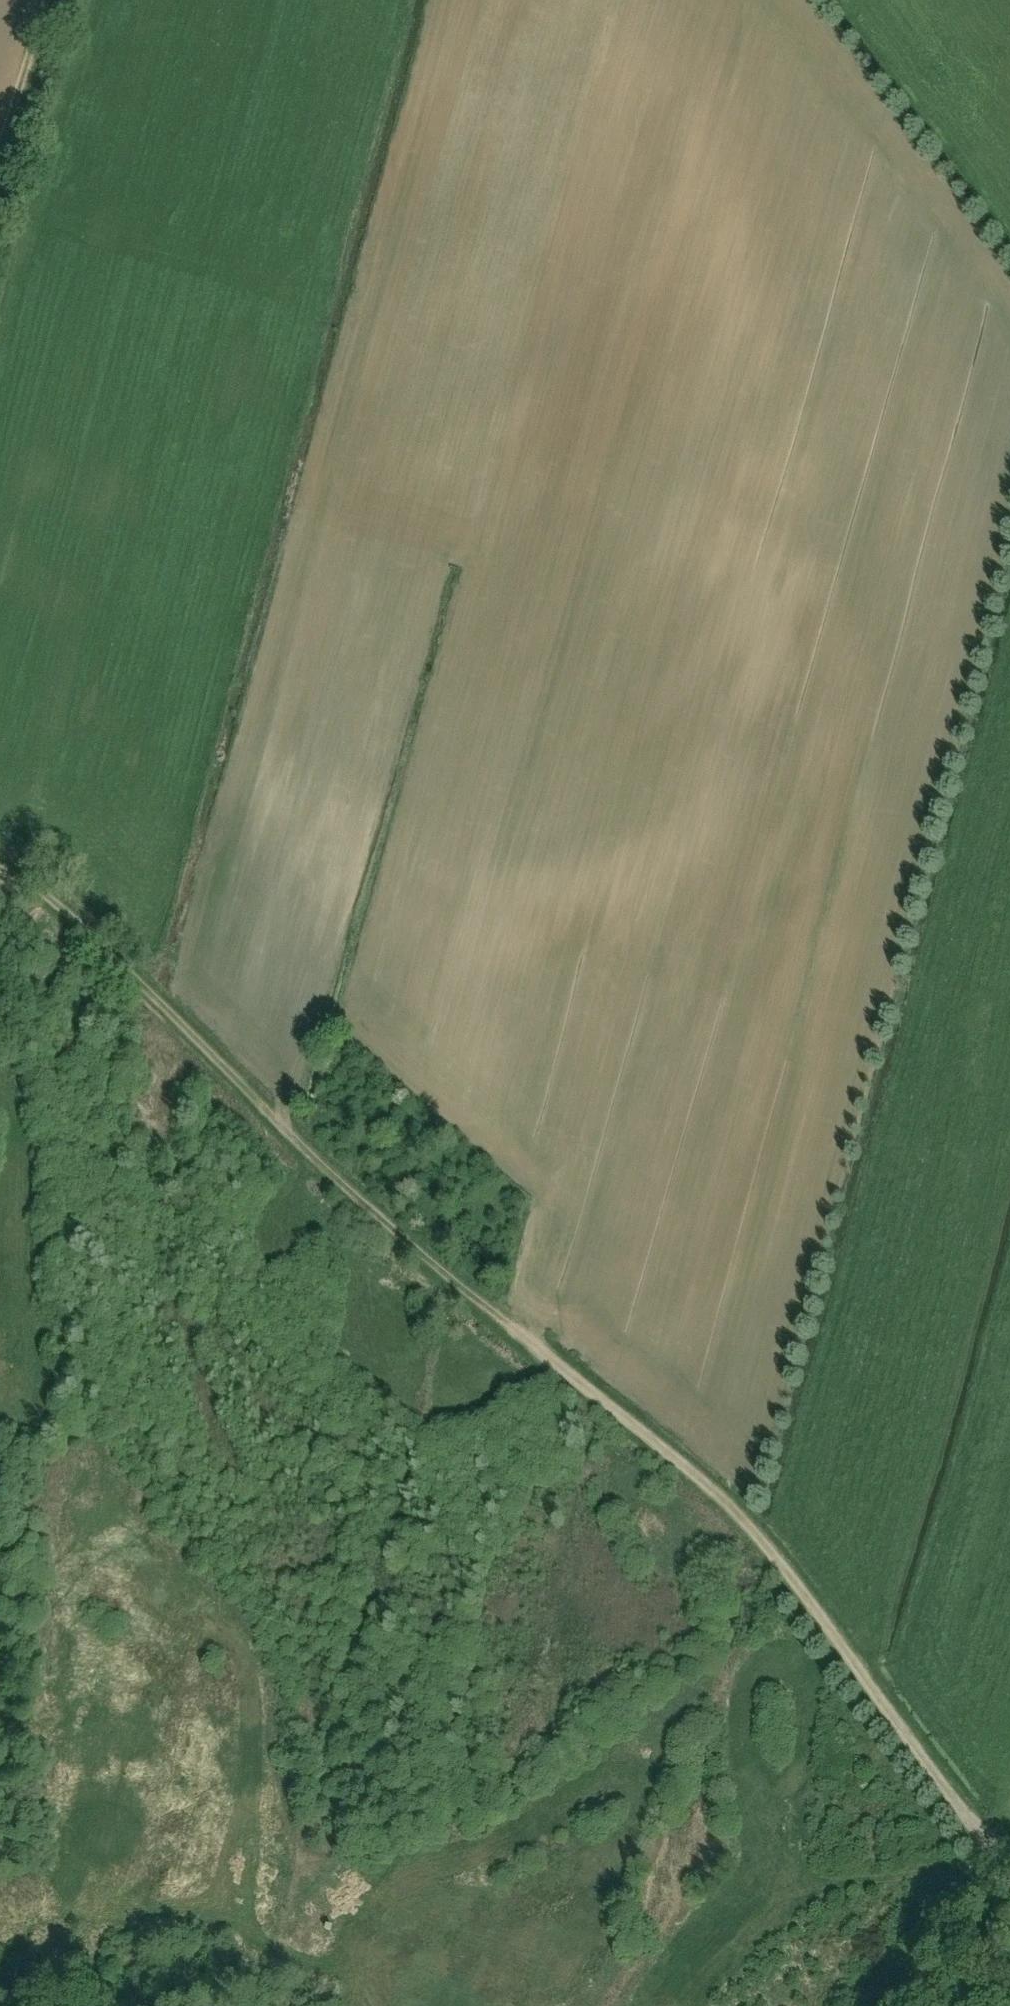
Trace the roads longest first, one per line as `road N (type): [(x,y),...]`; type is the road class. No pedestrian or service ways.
road 1 (track): [(1009,1857),(963,1813),(777,1554),(730,1504),(415,1249),(65,912),(0,870)]
road 2 (track): [(0,171),(53,0)]

